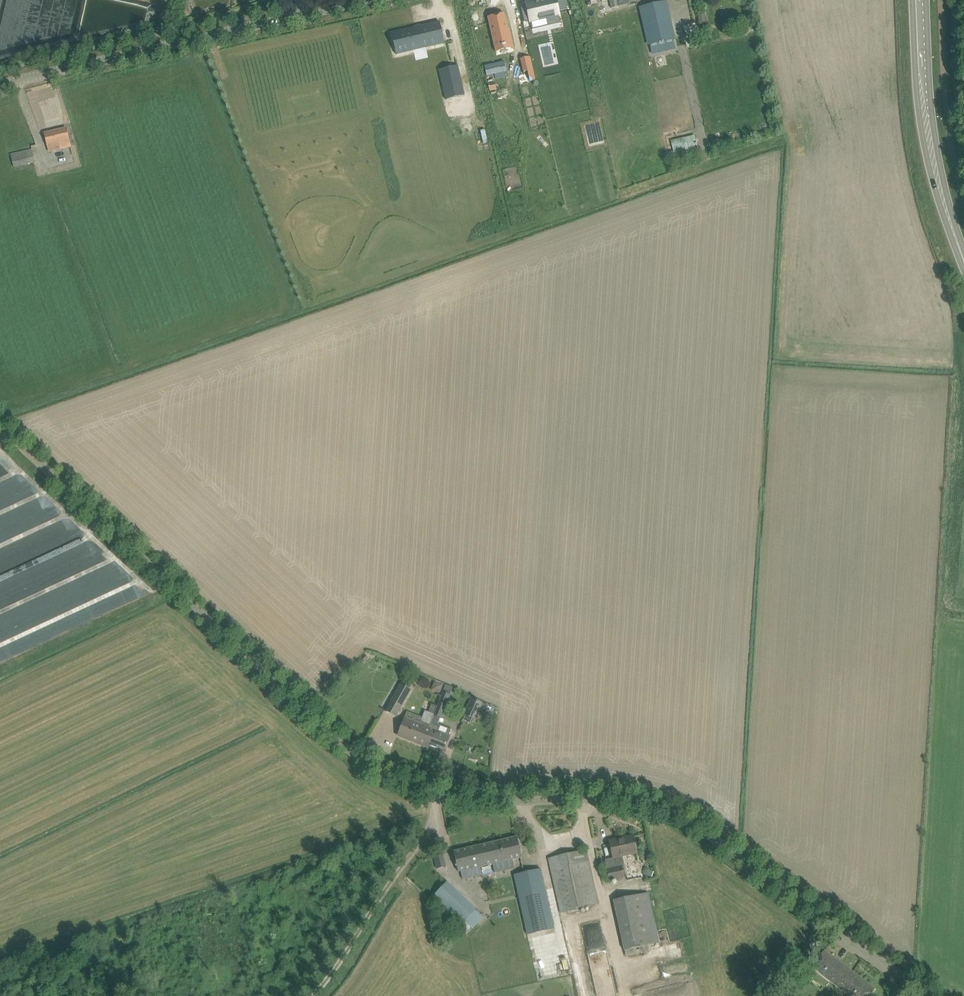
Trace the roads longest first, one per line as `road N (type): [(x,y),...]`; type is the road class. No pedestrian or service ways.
road 1 (unclassified): [(931,995),(660,800),(456,797),(356,754),(0,419)]
road 2 (unclassified): [(0,78),(341,0)]
road 3 (secondary): [(963,258),(935,170),(918,0)]
road 4 (track): [(425,788),(423,823),(405,857),(312,995)]

